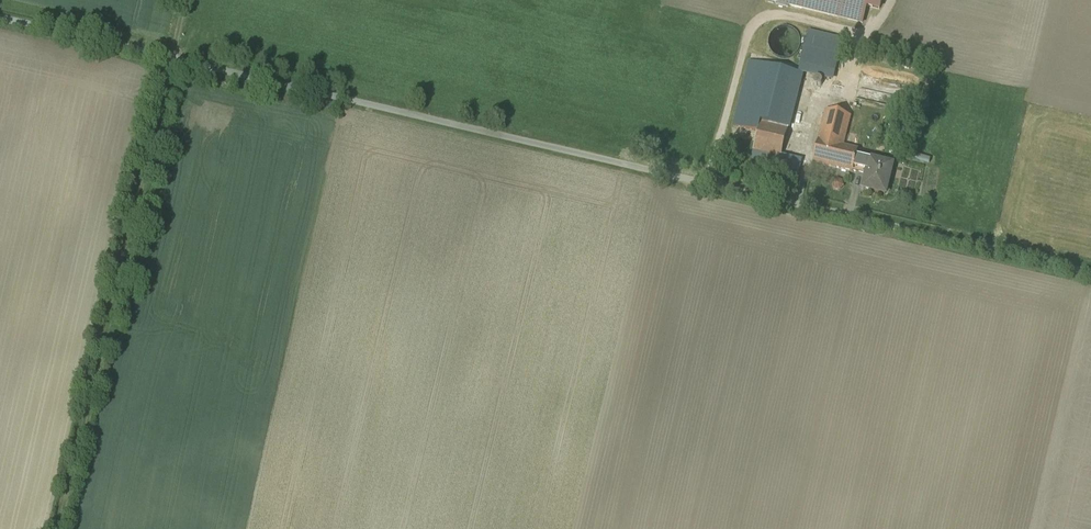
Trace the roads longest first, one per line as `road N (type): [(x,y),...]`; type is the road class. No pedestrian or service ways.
road 1 (unclassified): [(1090,267),(173,51)]
road 2 (track): [(173,51),(57,528)]
road 3 (track): [(173,51),(0,11)]

